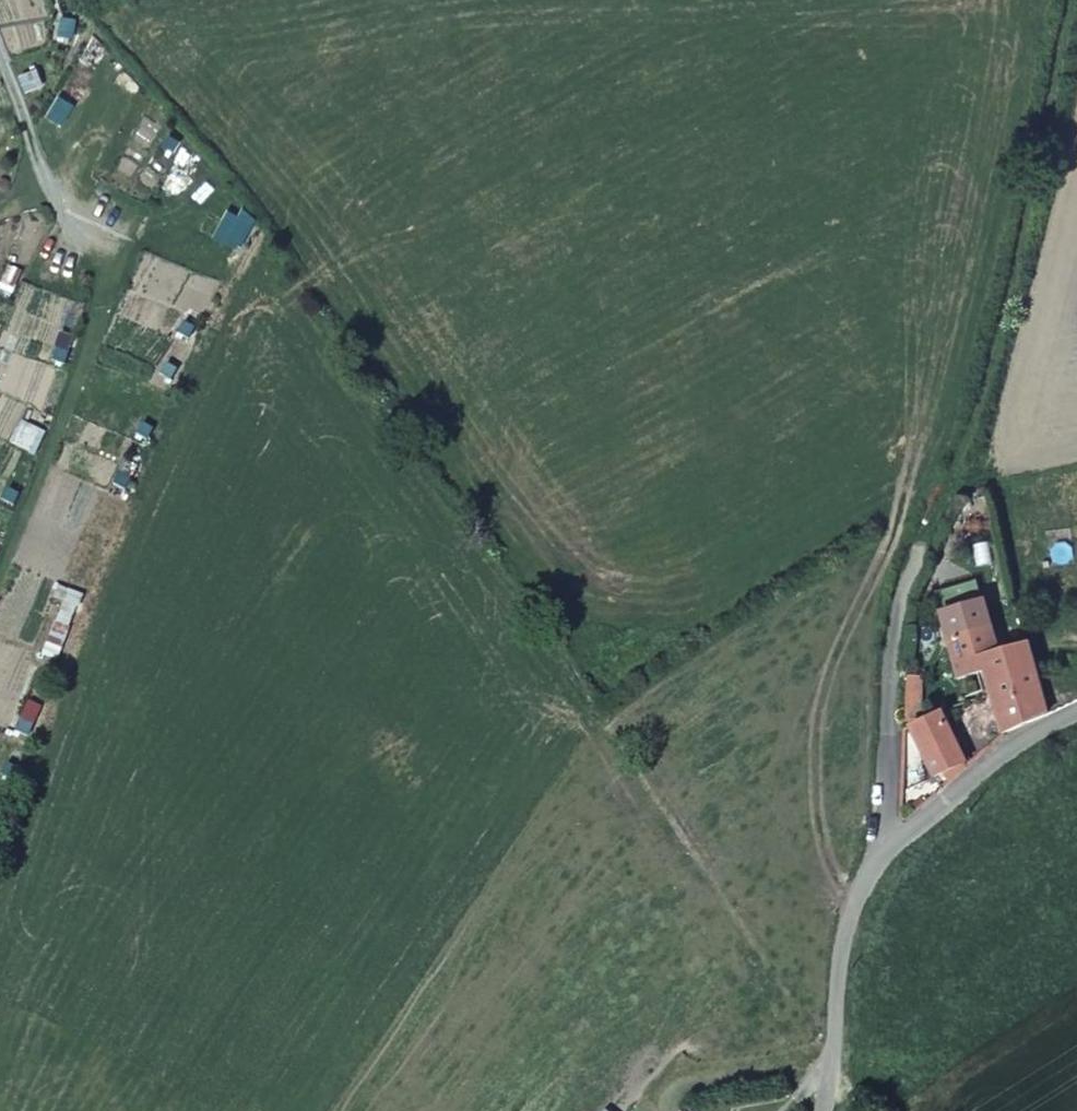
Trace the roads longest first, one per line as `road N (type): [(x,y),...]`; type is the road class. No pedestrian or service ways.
road 1 (track): [(1067,0),(978,411),(921,550)]
road 2 (track): [(0,58),(47,190),(98,287),(99,307),(0,563)]
road 3 (residential): [(892,848),(885,812),(889,689),(921,550)]
road 4 (unclassified): [(892,848),(859,889),(843,946),(827,1110)]
road 5 (unclassified): [(1076,717),(1025,740),(892,848)]

